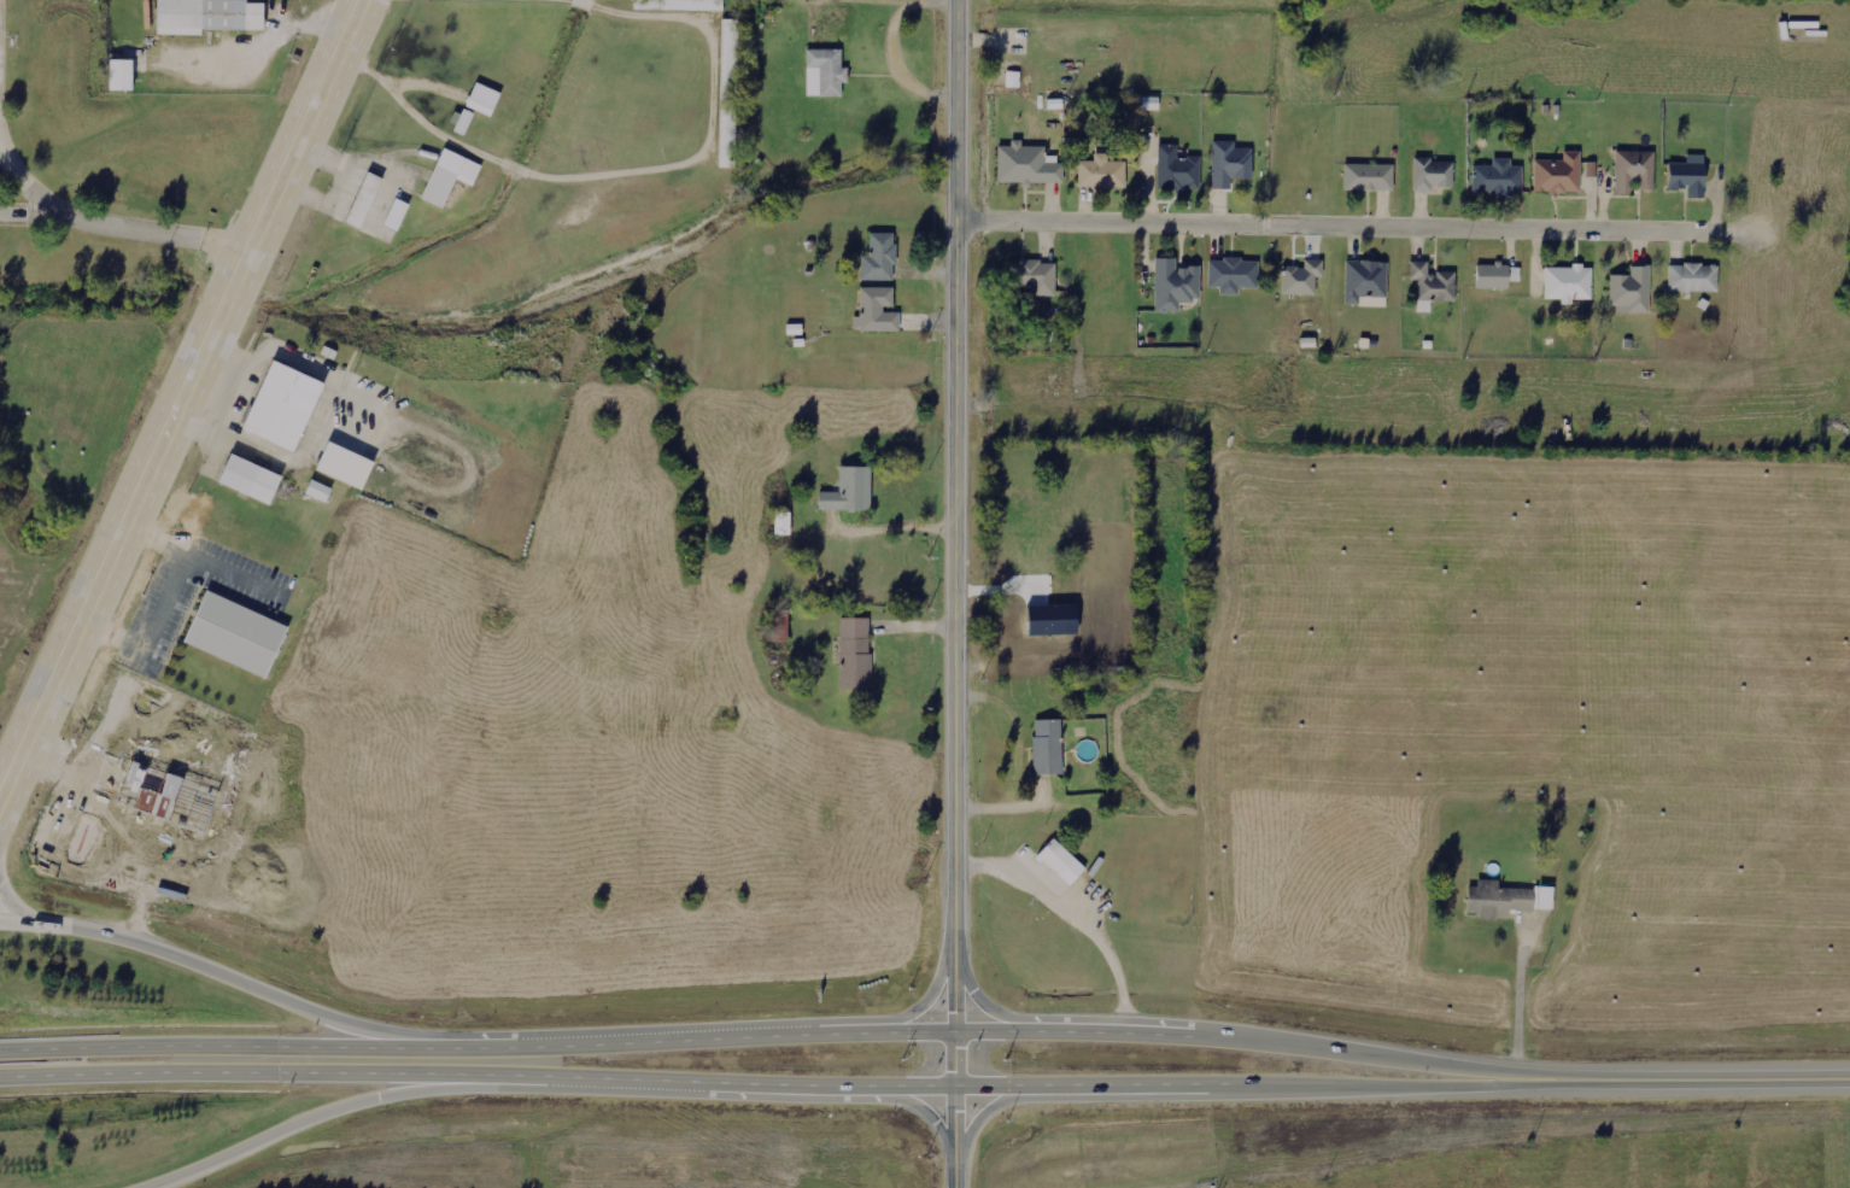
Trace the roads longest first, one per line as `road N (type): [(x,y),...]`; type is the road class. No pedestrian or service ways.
road 1 (tertiary): [(956,1187),(962,0)]
road 2 (primary): [(0,785),(358,0)]
road 3 (residential): [(962,217),(1716,228)]
road 4 (trunk): [(1532,1082),(1231,1040),(953,1031)]
road 5 (trunk): [(954,1089),(1532,1082)]
road 6 (trunk): [(0,1078),(525,1076)]
road 7 (trunk): [(439,1049),(322,1018),(133,942),(0,921)]
road 8 (trunk): [(439,1049),(0,1052)]
road 9 (trunk): [(874,1034),(439,1049)]
road 10 (trunk): [(134,1187),(375,1094),(525,1076)]
road 11 (trunk): [(525,1076),(886,1087)]
road 12 (trunk): [(1532,1082),(1849,1079)]
road 13 (trunk): [(1046,1032),(1003,1018),(977,997),(954,960)]

